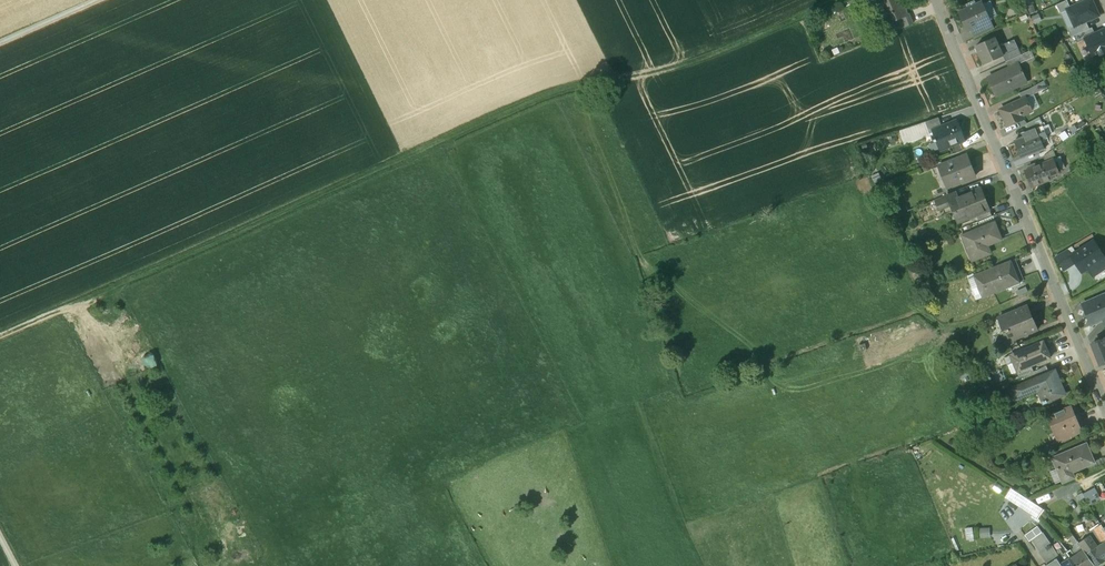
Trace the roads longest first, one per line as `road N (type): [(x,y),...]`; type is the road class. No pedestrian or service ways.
road 1 (track): [(0,338),(496,119),(569,90),(713,56),(840,0)]
road 2 (residential): [(935,0),(1104,404)]

